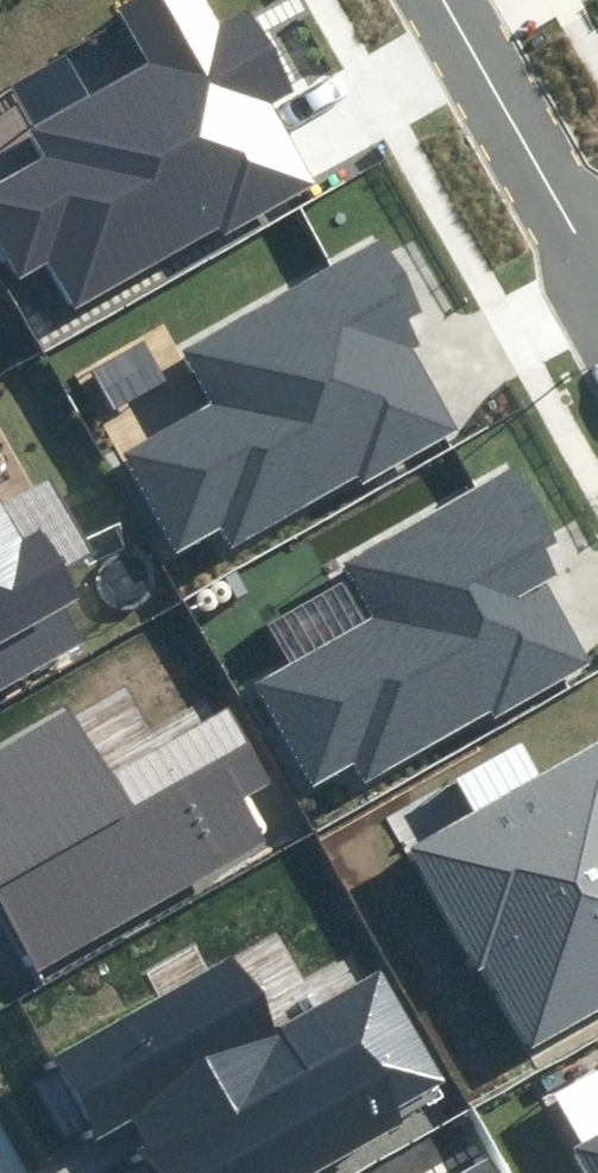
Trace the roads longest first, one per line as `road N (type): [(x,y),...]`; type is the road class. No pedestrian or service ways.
road 1 (residential): [(445,0),(597,271)]

